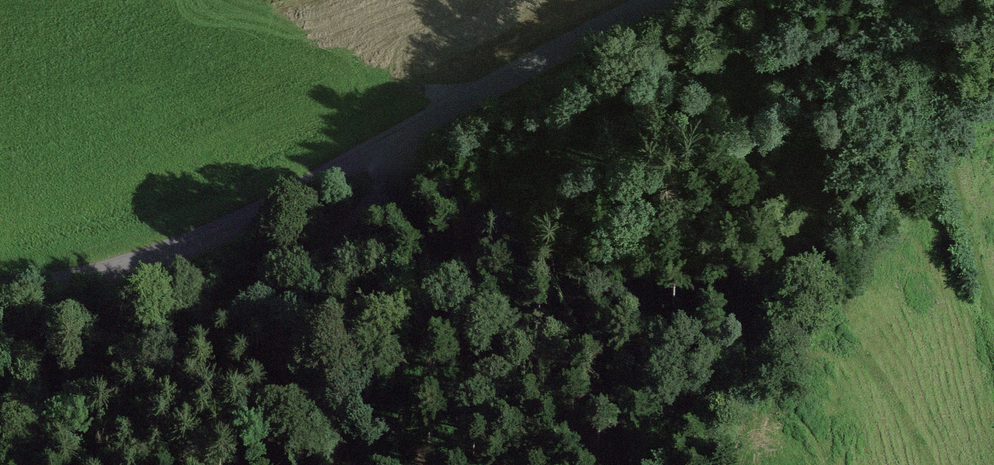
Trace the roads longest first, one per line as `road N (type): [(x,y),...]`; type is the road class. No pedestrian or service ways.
road 1 (track): [(505,83),(814,48),(860,49),(916,68),(939,99),(957,199),(993,329)]
road 2 (unclassified): [(0,423),(175,346),(290,272),(377,197),(387,175),(382,149)]
road 3 (unclassified): [(0,291),(162,252),(382,149)]
road 4 (unclassified): [(382,149),(659,0)]

